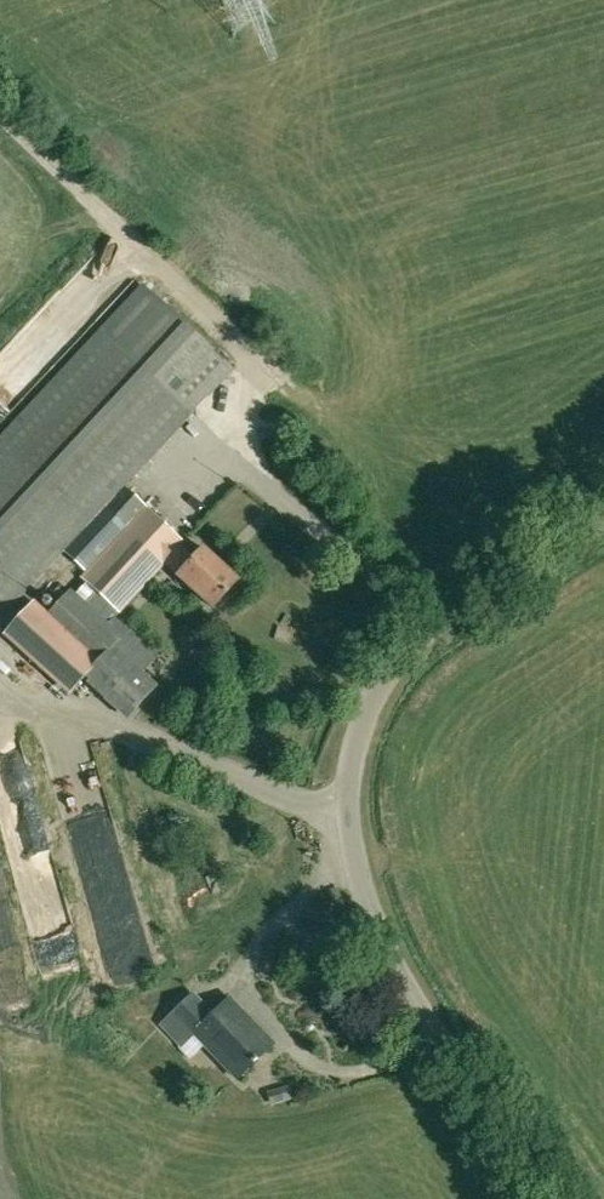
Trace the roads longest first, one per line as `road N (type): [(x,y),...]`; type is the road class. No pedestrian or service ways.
road 1 (unclassified): [(547,1198),(385,958),(359,903),(342,813),(360,718),(407,649),(603,523)]
road 2 (track): [(213,451),(274,377),(0,107)]

